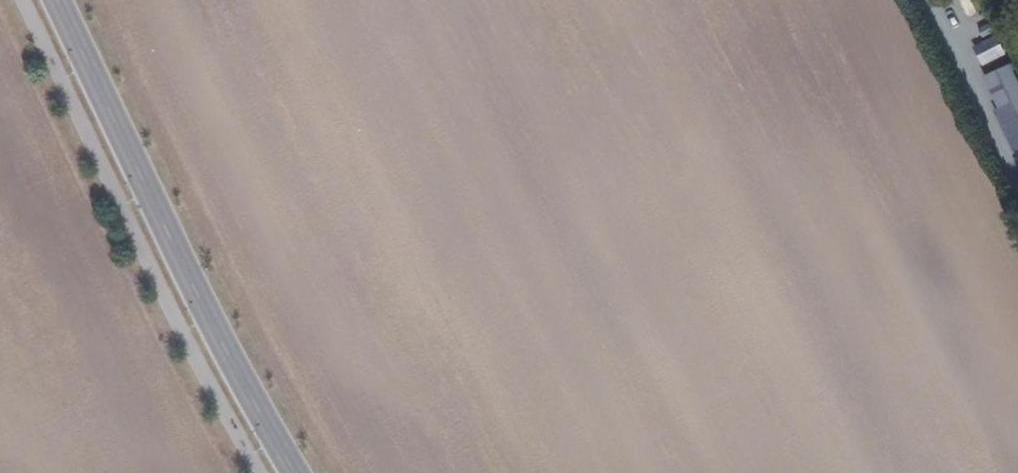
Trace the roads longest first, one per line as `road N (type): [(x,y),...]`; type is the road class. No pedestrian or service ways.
road 1 (tertiary): [(294,472),(50,0)]

